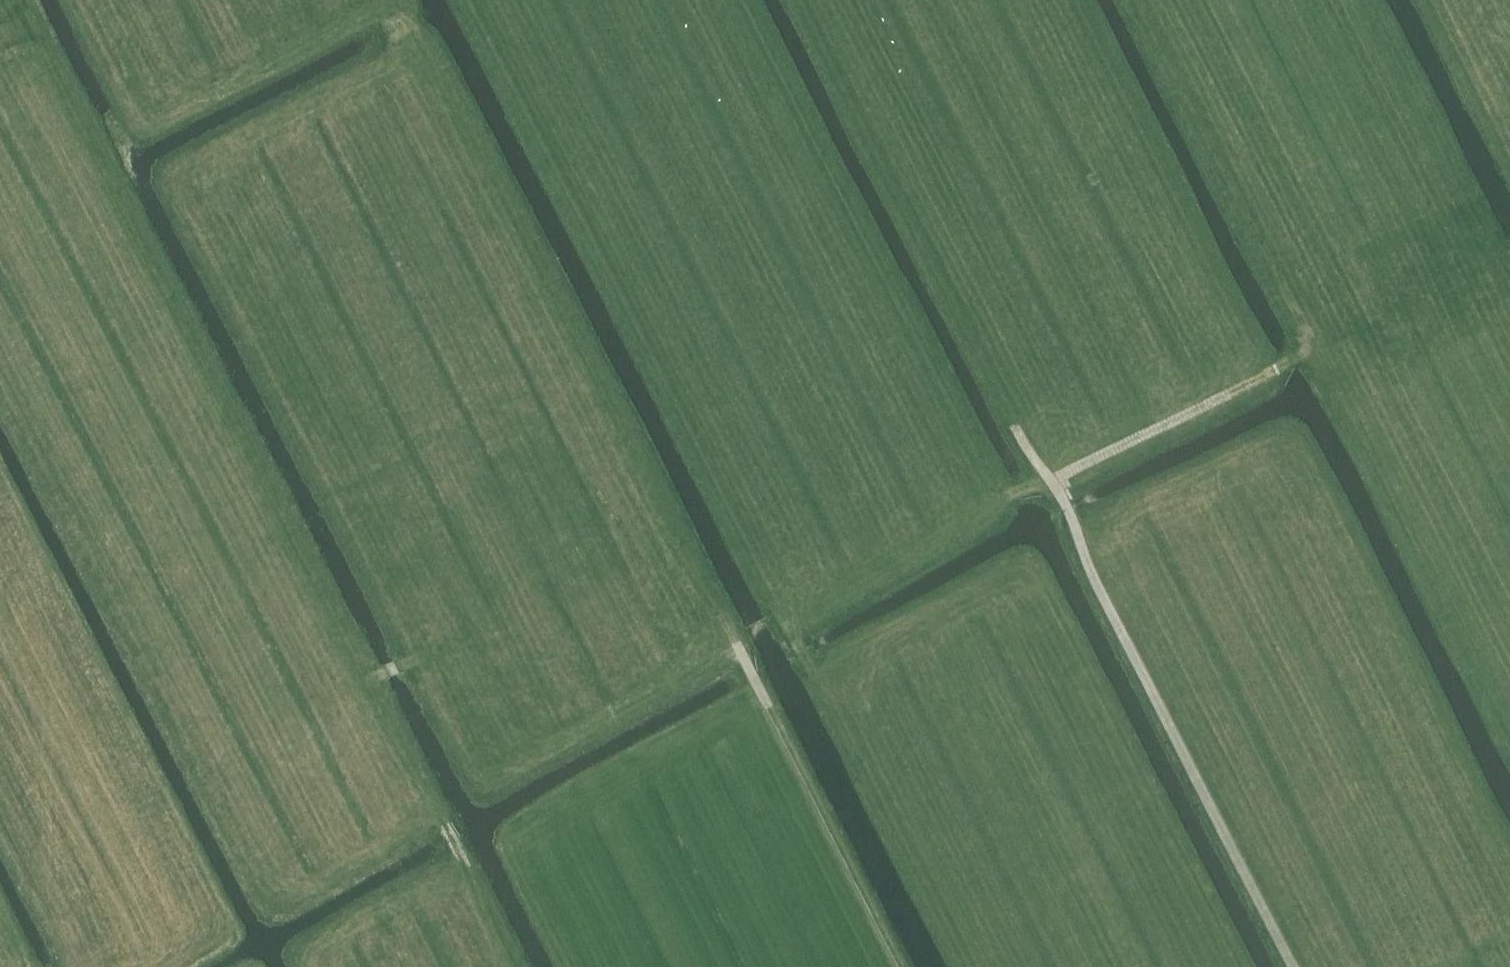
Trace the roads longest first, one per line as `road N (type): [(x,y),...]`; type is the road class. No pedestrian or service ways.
road 1 (track): [(1292,966),(1091,576),(1052,479),(1014,428)]
road 2 (track): [(903,966),(755,679)]
road 3 (track): [(1052,479),(1274,372)]

